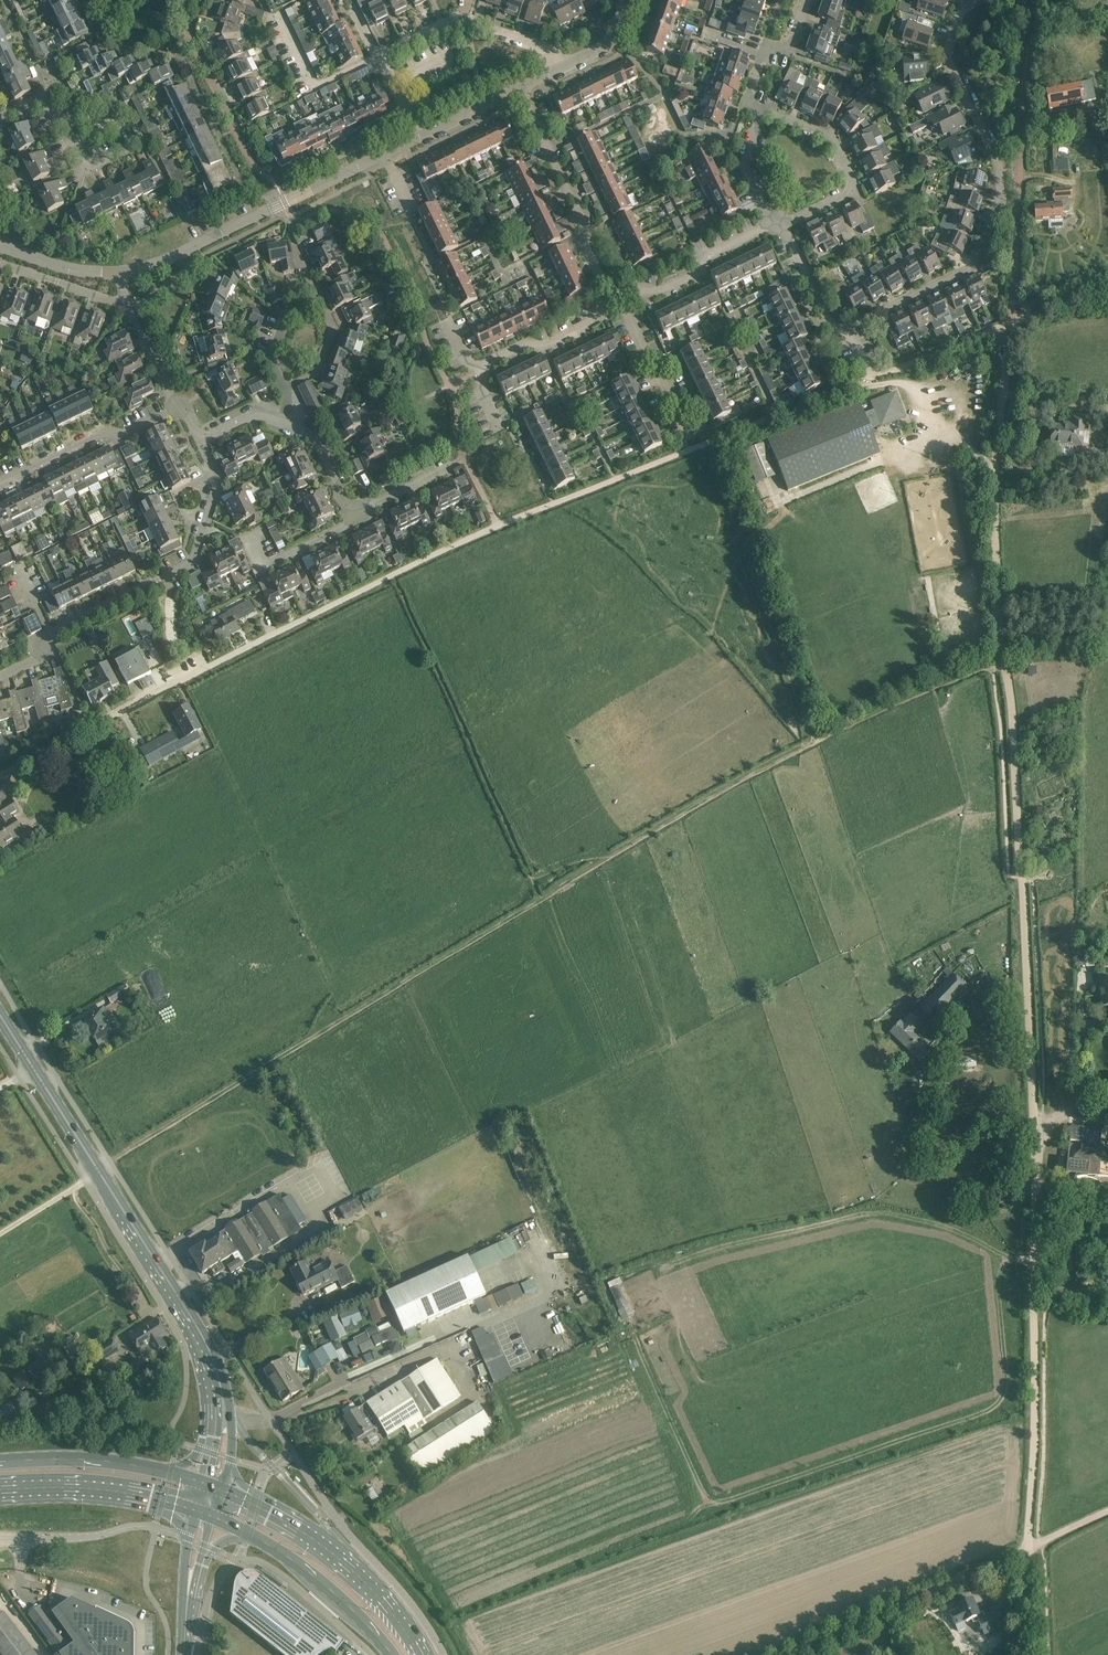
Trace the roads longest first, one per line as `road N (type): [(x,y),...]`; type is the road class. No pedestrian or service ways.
road 1 (unclassified): [(1011,324),(994,525),(1015,745),(1034,1125),(1023,1654)]
road 2 (residential): [(0,778),(387,576),(875,376)]
road 3 (track): [(111,1163),(825,741)]
road 4 (residential): [(847,328),(974,265),(1000,174),(947,56),(972,0)]
road 5 (primary): [(207,1359),(0,1018)]
road 6 (residential): [(48,631),(192,563),(219,481),(200,440)]
road 7 (residential): [(120,273),(170,259),(384,154)]
road 8 (track): [(784,1654),(1038,1543)]
road 9 (residential): [(1028,49),(1011,324)]
road 10 (primary): [(423,1654),(384,1599),(342,1558),(223,1487)]
road 11 (residential): [(762,111),(822,132),(853,181),(849,193),(780,224)]
road 12 (residential): [(558,69),(539,46),(462,20),(378,57)]
road 13 (residential): [(619,298),(598,274),(583,215),(534,120)]
road 14 (primary): [(0,1491),(117,1492),(195,1510)]
road 15 (track): [(825,741),(1004,663)]
road 16 (residential): [(0,481),(179,408)]
road 17 (primary): [(245,1533),(333,1592),(393,1654)]
road 18 (residential): [(619,298),(638,288),(658,292),(698,272),(704,256),(780,224)]
road 19 (primary): [(171,1472),(93,1461),(0,1462)]
road 20 (residential): [(486,371),(490,361),(531,341),(543,345),(593,321),(619,298)]
road 21 (residential): [(378,57),(313,88),(274,14)]
road 22 (residential): [(687,436),(619,298)]
road 23 (residential): [(875,376),(1011,324)]
road 24 (residential): [(144,140),(94,163),(76,157),(50,96)]
road 25 (primary): [(223,1487),(230,1405),(207,1359)]
road 26 (residential): [(0,265),(127,304)]
road 27 (residential): [(780,224),(833,326),(847,328)]
road 28 (residential): [(349,515),(465,460)]
road 29 (residential): [(780,224),(744,165),(762,111)]
road 30 (residential): [(349,515),(345,525),(273,561),(256,556),(251,541)]
road 31 (residential): [(0,246),(63,267),(120,273)]

